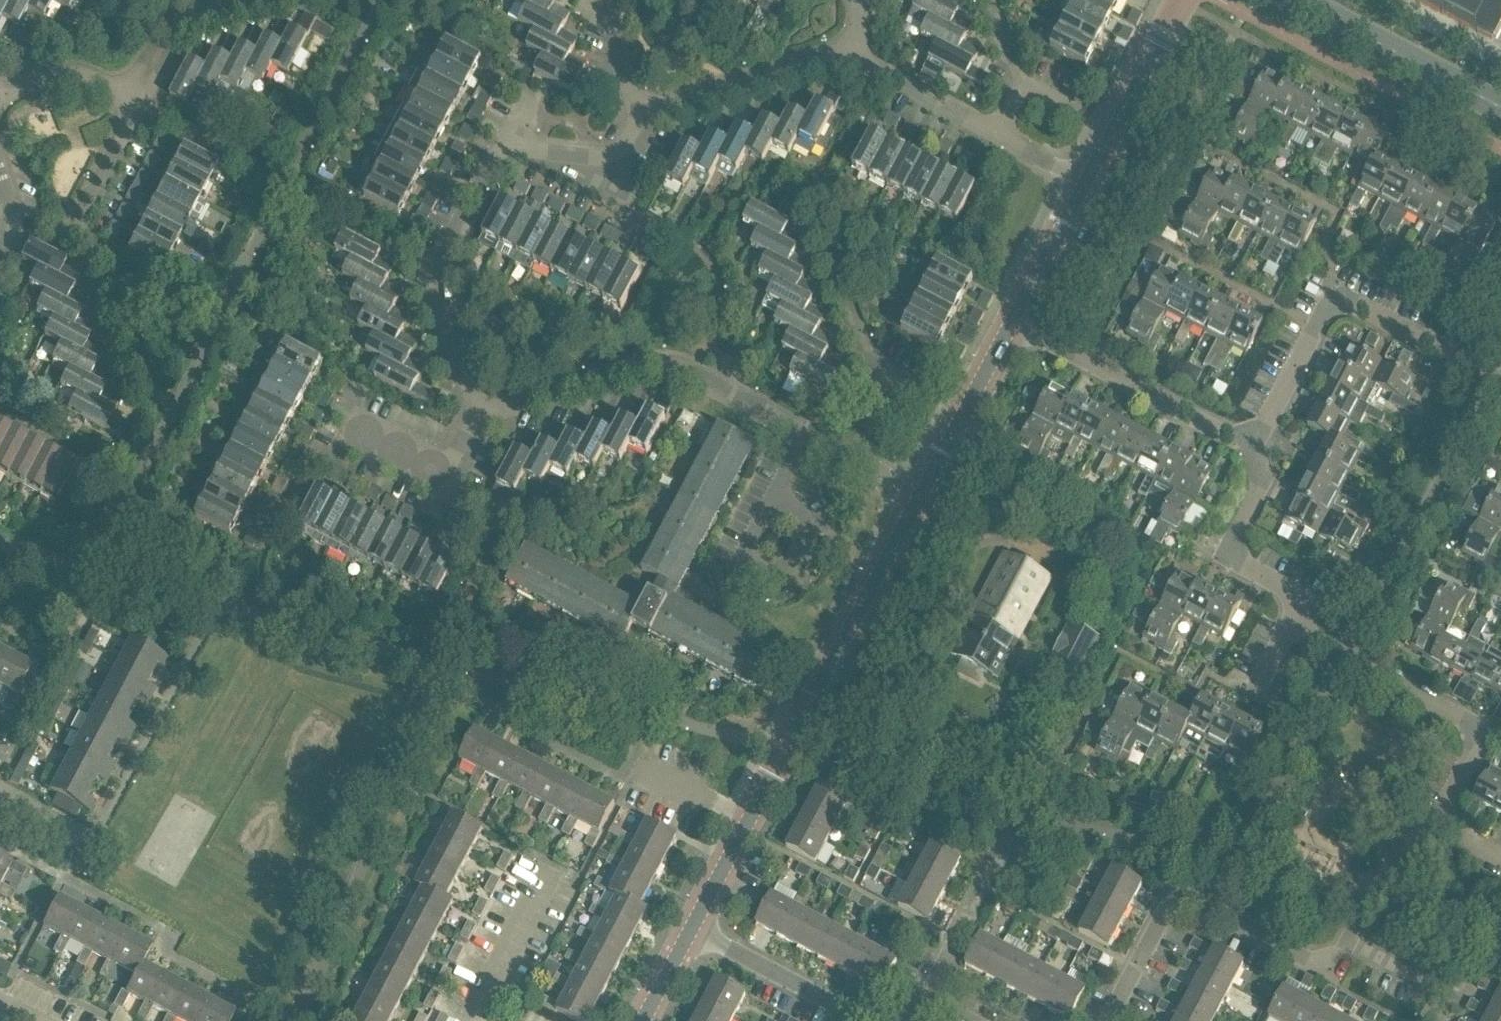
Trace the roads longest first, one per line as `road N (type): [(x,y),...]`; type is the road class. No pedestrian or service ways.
road 1 (residential): [(92,569),(384,0)]
road 2 (tertiary): [(918,494),(692,926)]
road 3 (residential): [(1348,943),(1332,973),(1177,891),(1109,1020)]
road 4 (residential): [(1257,448),(1337,295),(1495,379)]
road 5 (residential): [(798,422),(661,362),(482,418)]
road 6 (residential): [(1436,824),(1484,731),(1297,630)]
road 7 (residential): [(146,386),(79,223),(140,103)]
road 8 (residential): [(482,418),(437,283),(440,262),(506,139)]
road 9 (residential): [(1257,448),(1015,319)]
road 10 (tertiary): [(1500,109),(1293,0)]
road 11 (residential): [(1297,630),(1300,606),(1288,590),(1228,555),(1262,485),(1257,448)]
road 12 (residential): [(643,109),(848,52)]
road 13 (residential): [(928,998),(1005,847),(1041,866)]
road 14 (tertiary): [(1184,0),(1086,182)]
road 15 (residential): [(870,1020),(692,926)]
road 16 (residential): [(798,422),(710,599)]
road 17 (residential): [(506,139),(604,171),(643,109)]
road 18 (residential): [(482,418),(449,478),(354,431)]
road 19 (residential): [(999,133),(848,52)]
road 20 (residential): [(481,1020),(475,1018),(548,872)]
road 21 (residential): [(886,381),(831,234)]
road 22 (residential): [(1348,943),(1403,835),(1436,824)]
road 23 (tertiary): [(1086,182),(1015,319)]
road 24 (residential): [(0,91),(76,71),(124,94)]

